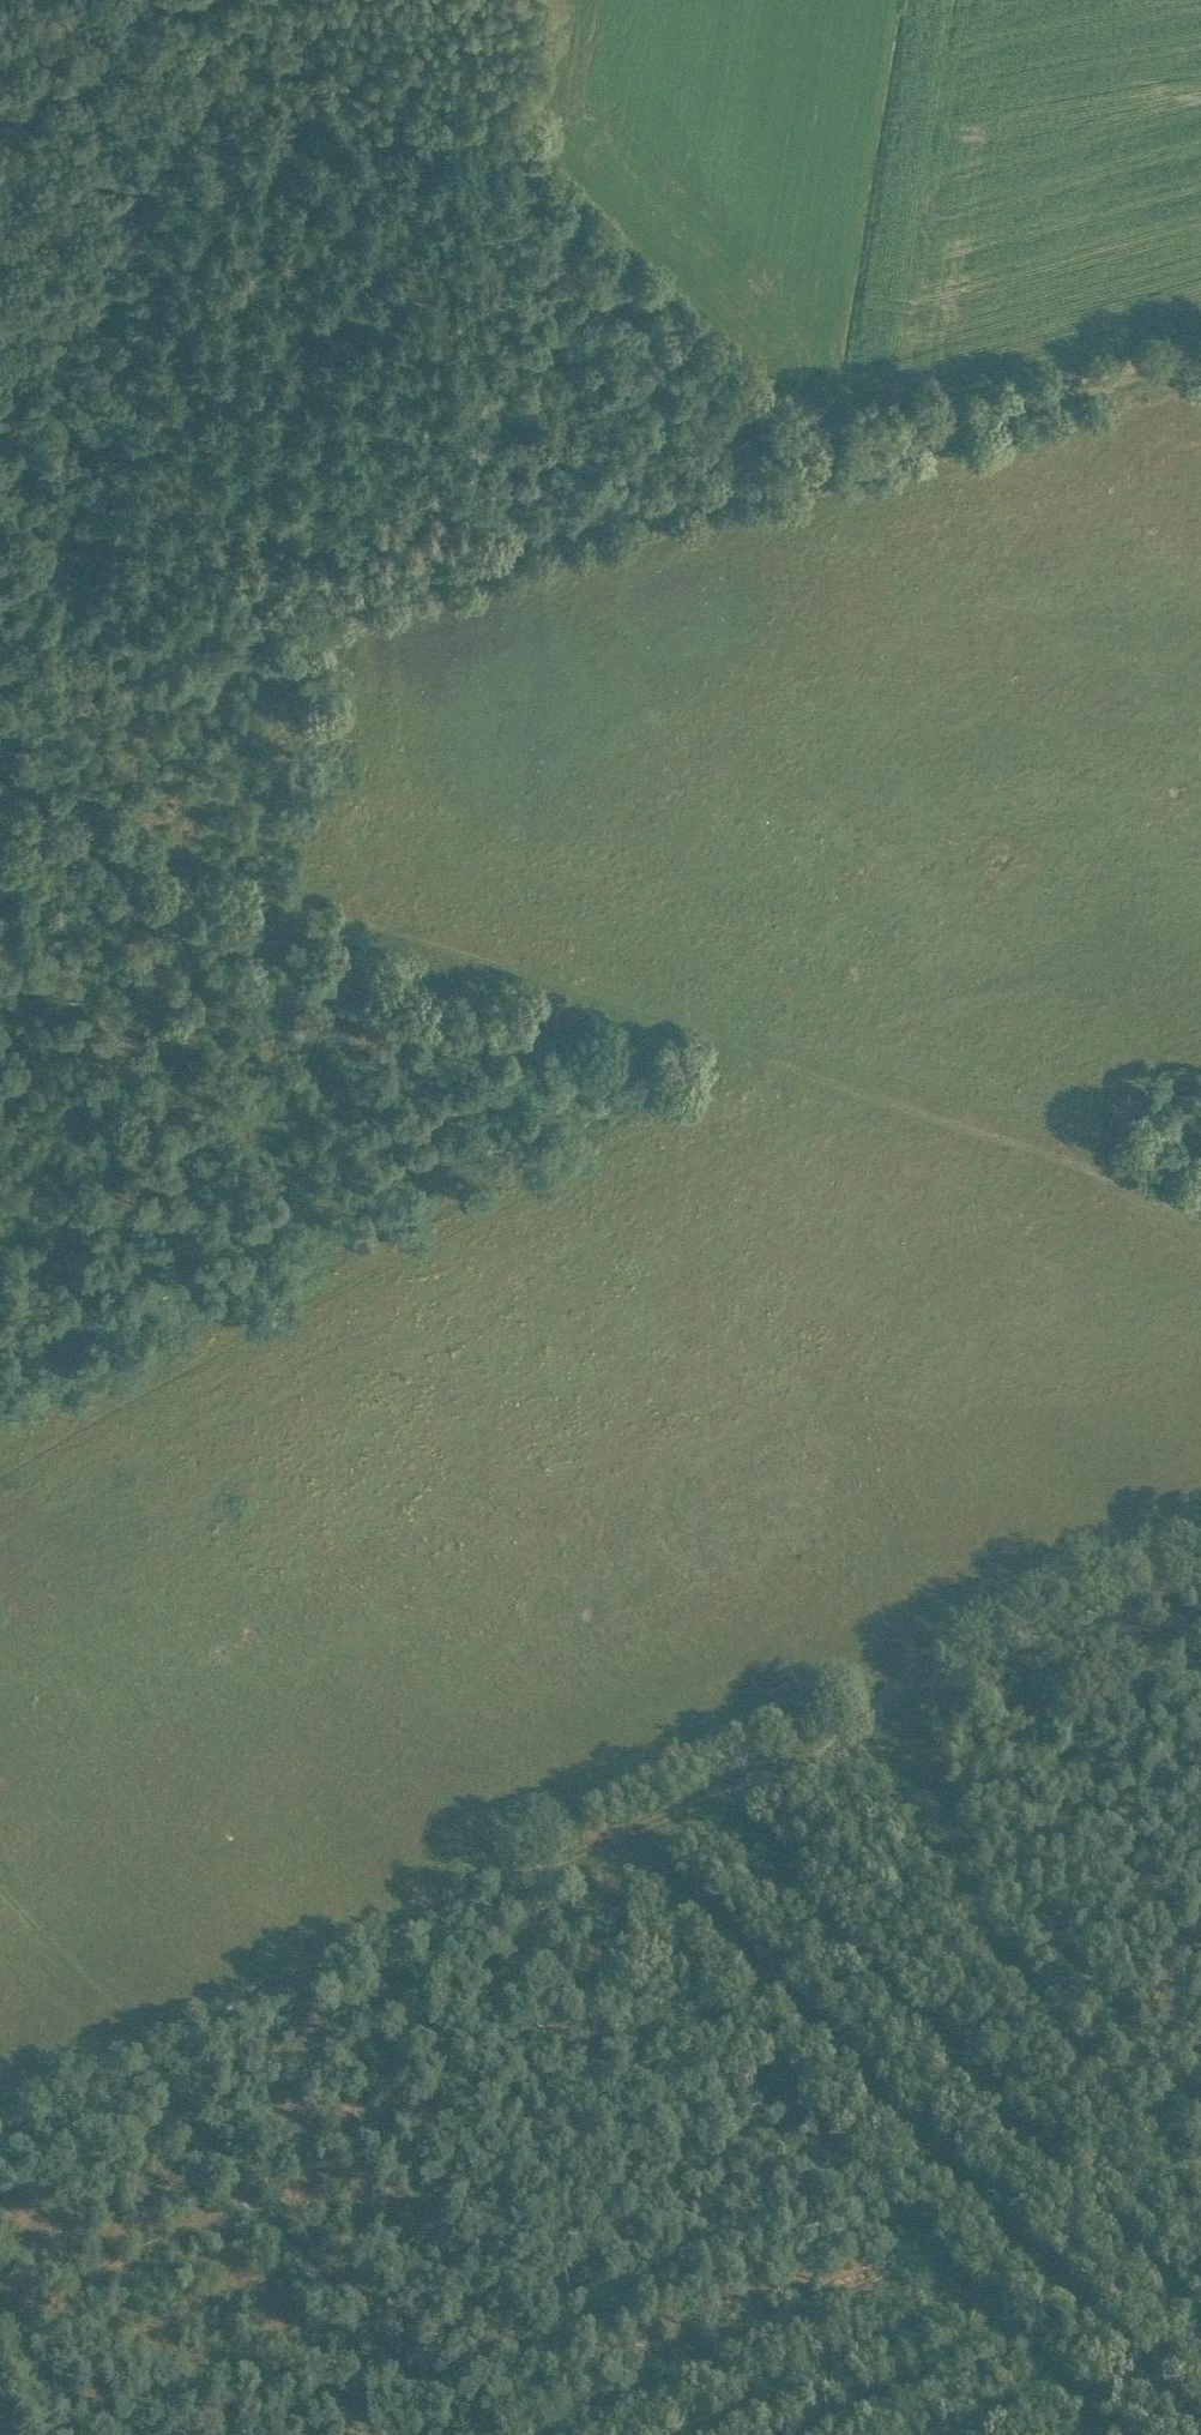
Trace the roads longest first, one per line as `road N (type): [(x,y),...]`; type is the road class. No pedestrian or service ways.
road 1 (track): [(0,672),(1200,356)]
road 2 (track): [(153,2052),(505,1868),(880,1733),(933,1656),(1200,1521)]
road 3 (track): [(153,2052),(500,2434)]
road 4 (track): [(0,1891),(153,2052)]

